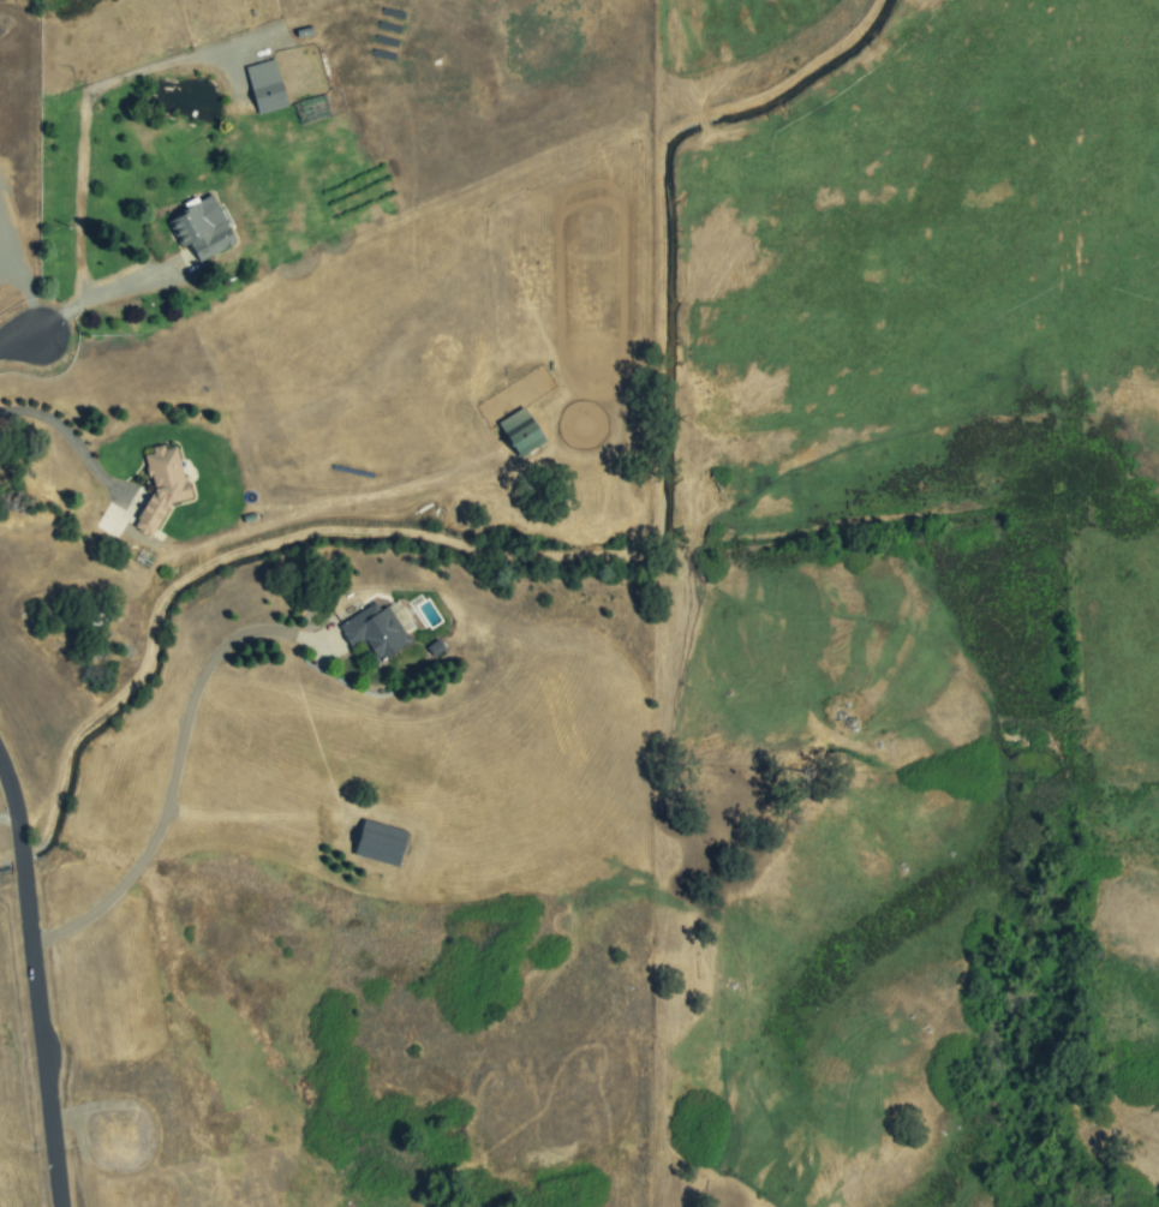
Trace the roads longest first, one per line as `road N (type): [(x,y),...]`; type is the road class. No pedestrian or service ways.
road 1 (residential): [(58,1206),(31,958),(28,832),(0,748)]

